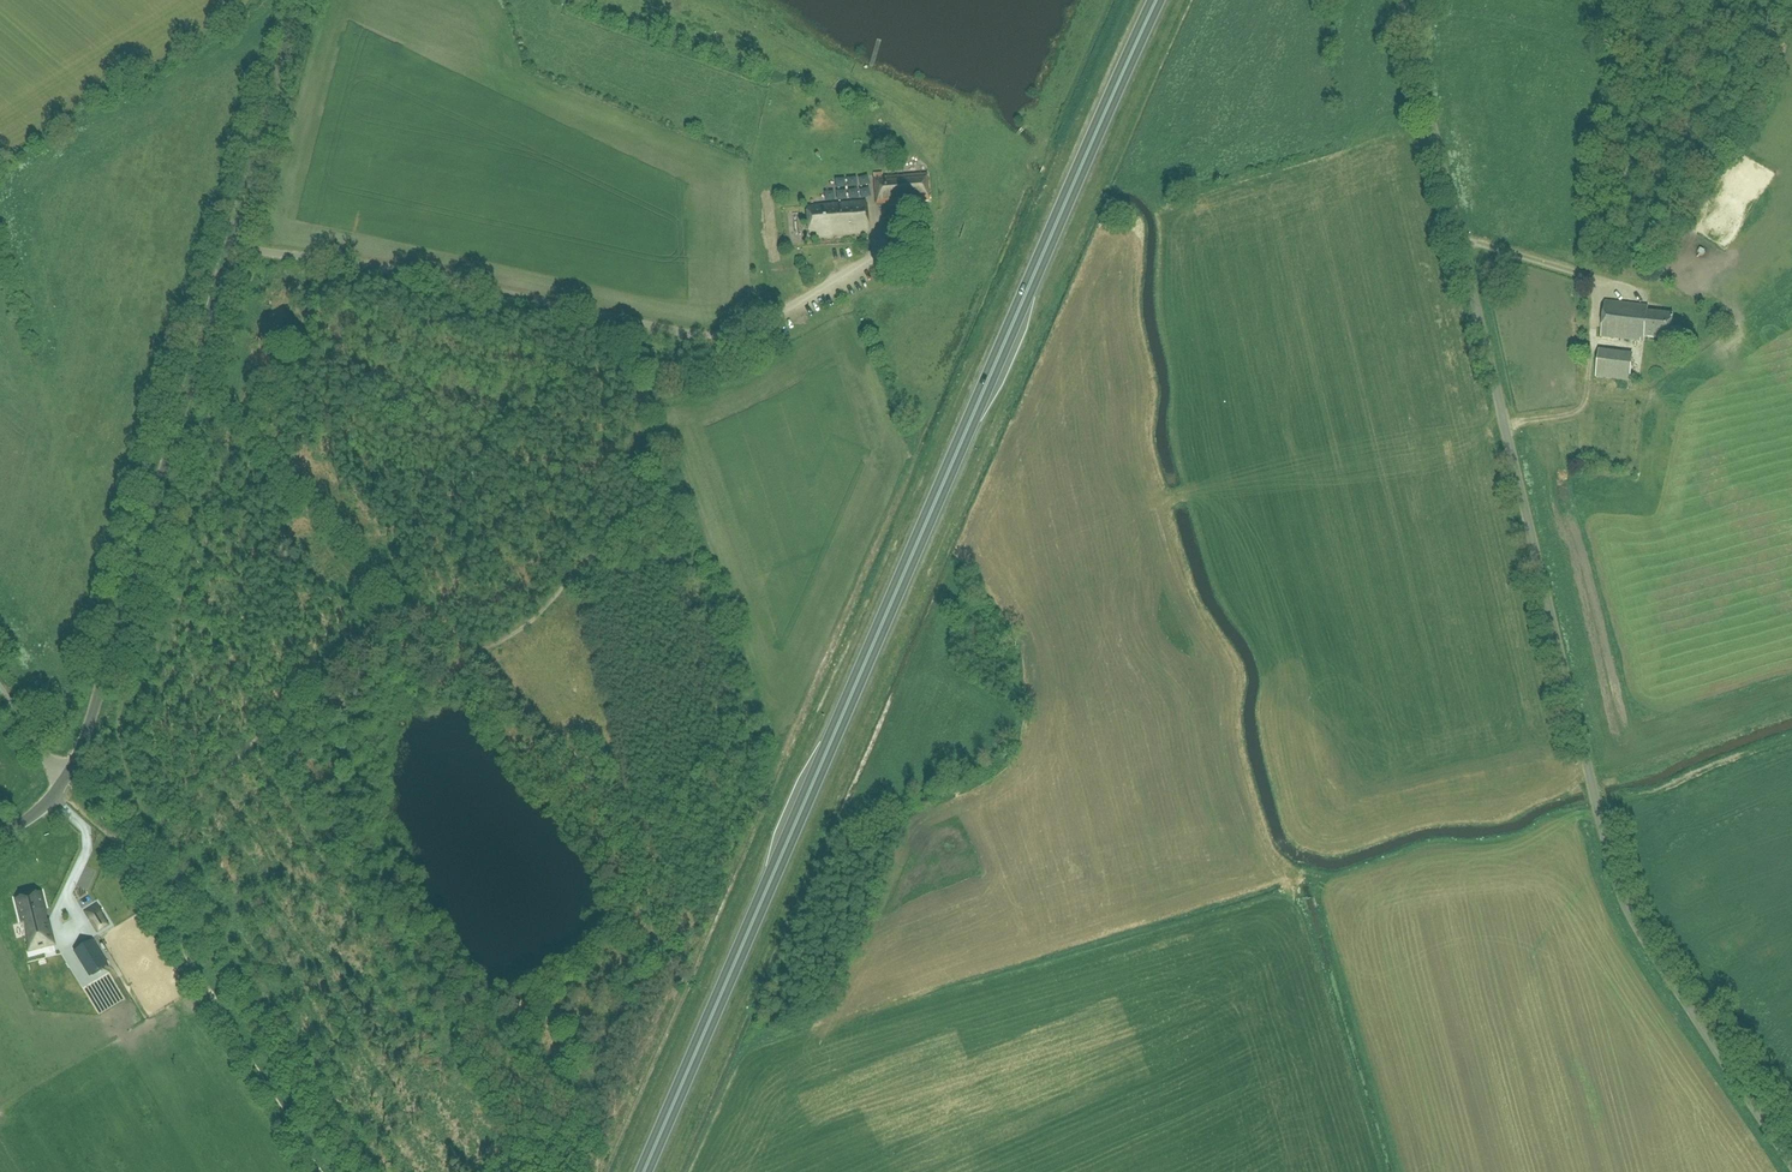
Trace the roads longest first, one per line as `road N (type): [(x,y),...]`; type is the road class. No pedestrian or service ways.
road 1 (trunk): [(643,1171),(1156,0)]
road 2 (unclassified): [(1791,1164),(1622,893),(1401,0)]
road 3 (tertiary): [(63,782),(96,705),(152,482),(189,386),(302,0)]

